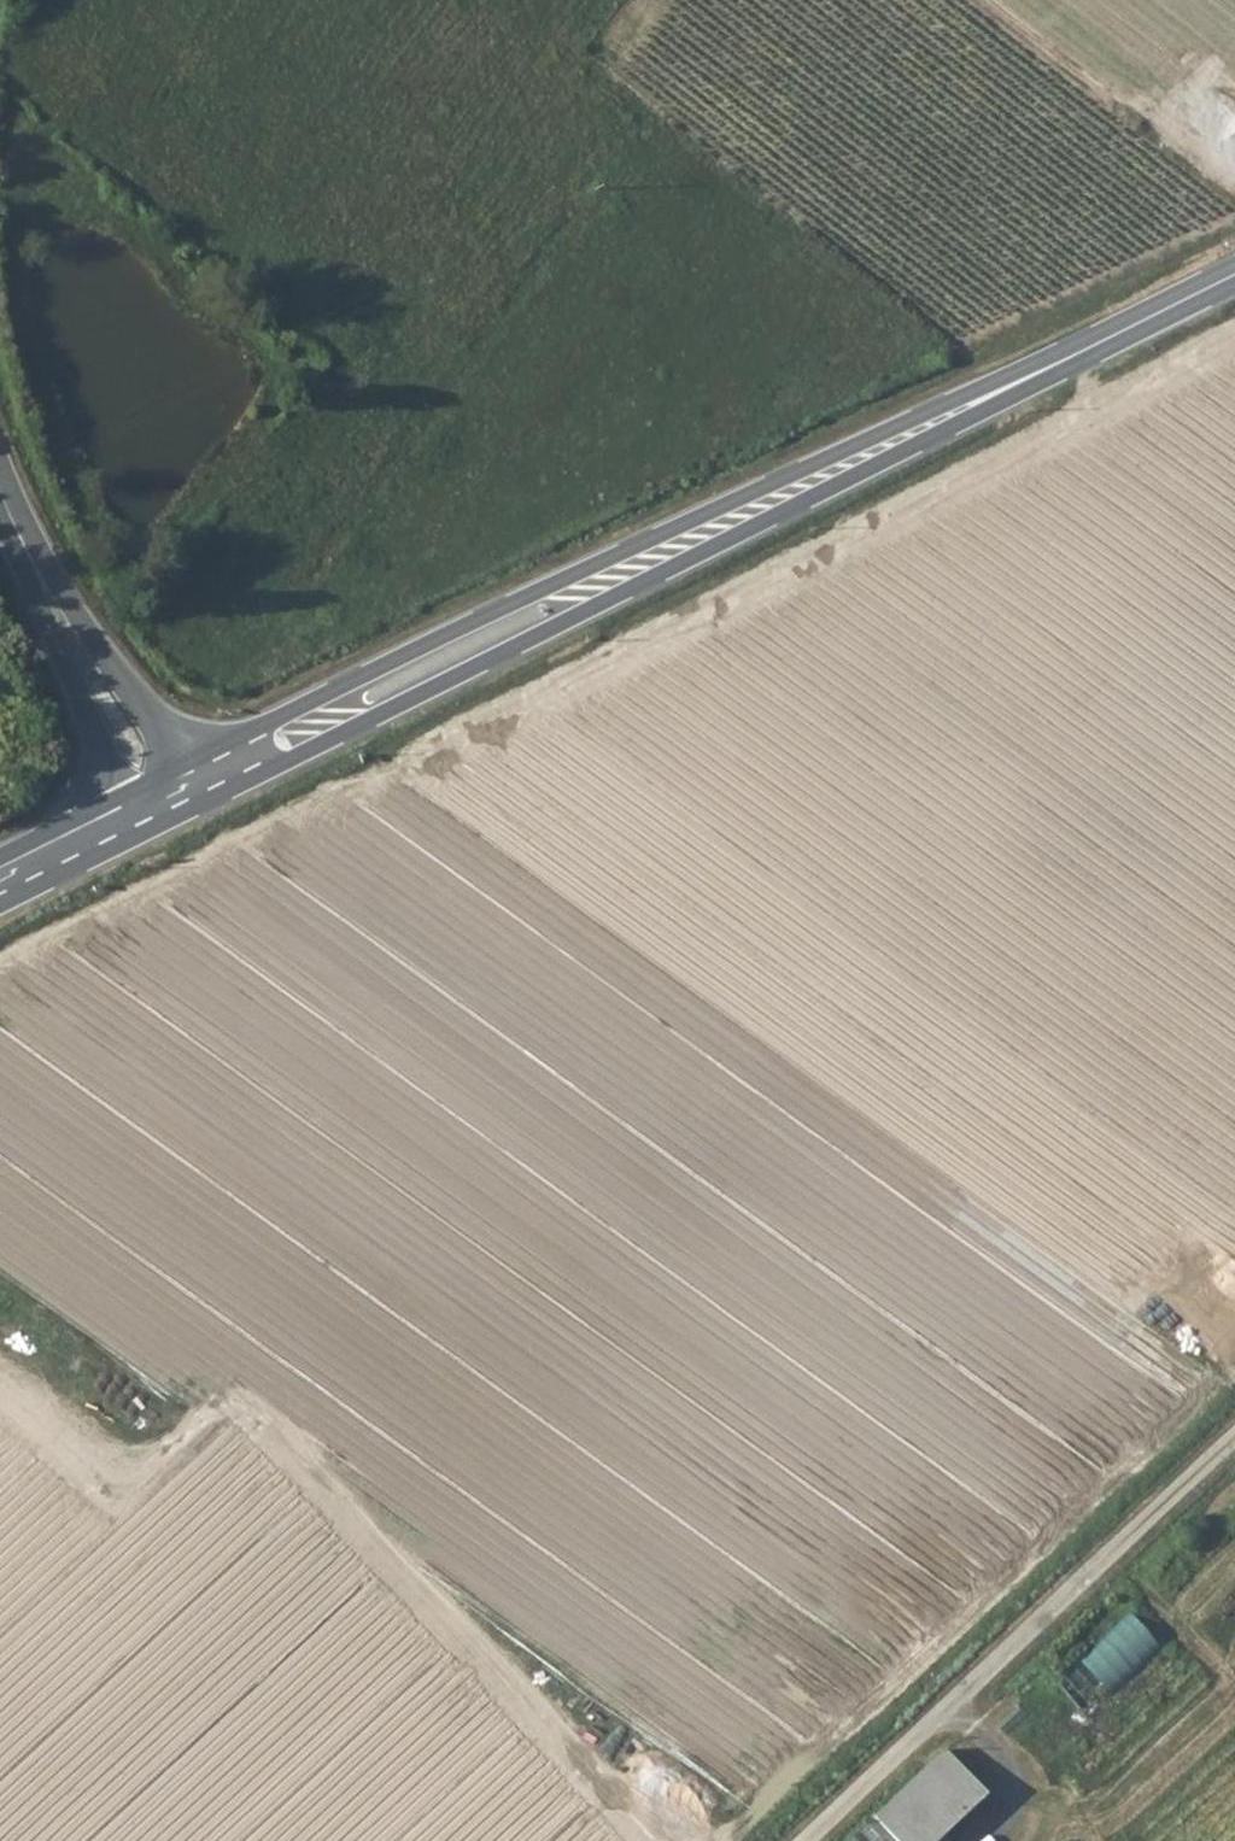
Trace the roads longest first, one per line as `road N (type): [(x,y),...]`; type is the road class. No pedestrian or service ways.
road 1 (secondary): [(162,801),(1234,277)]
road 2 (track): [(1234,1437),(811,1840)]
road 3 (tertiary): [(162,801),(0,511)]
road 4 (secondary): [(0,885),(162,801)]

